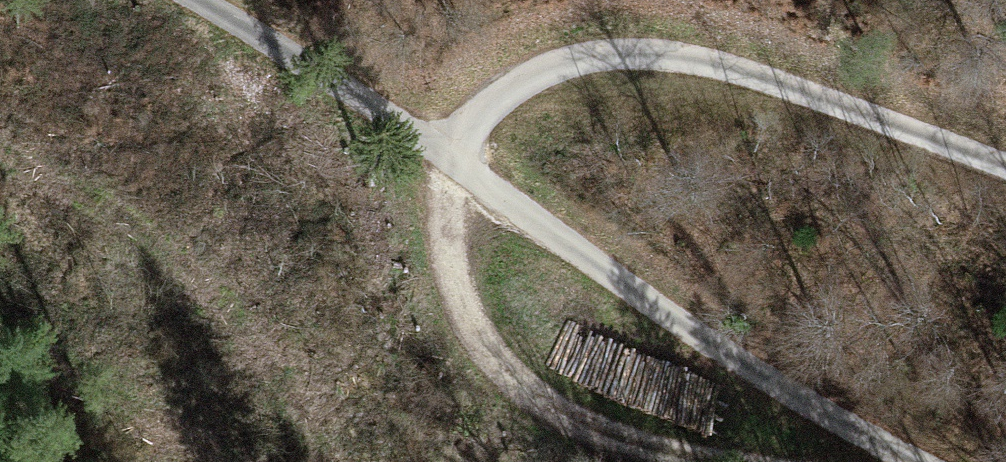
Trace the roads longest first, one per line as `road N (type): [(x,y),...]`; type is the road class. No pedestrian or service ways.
road 1 (track): [(1005,169),(734,74),(630,60),(531,85),(483,128),(463,159),(442,234),(449,318),(514,395),(638,448),(729,461)]
road 2 (track): [(197,0),(398,113),(760,368),(921,461)]

